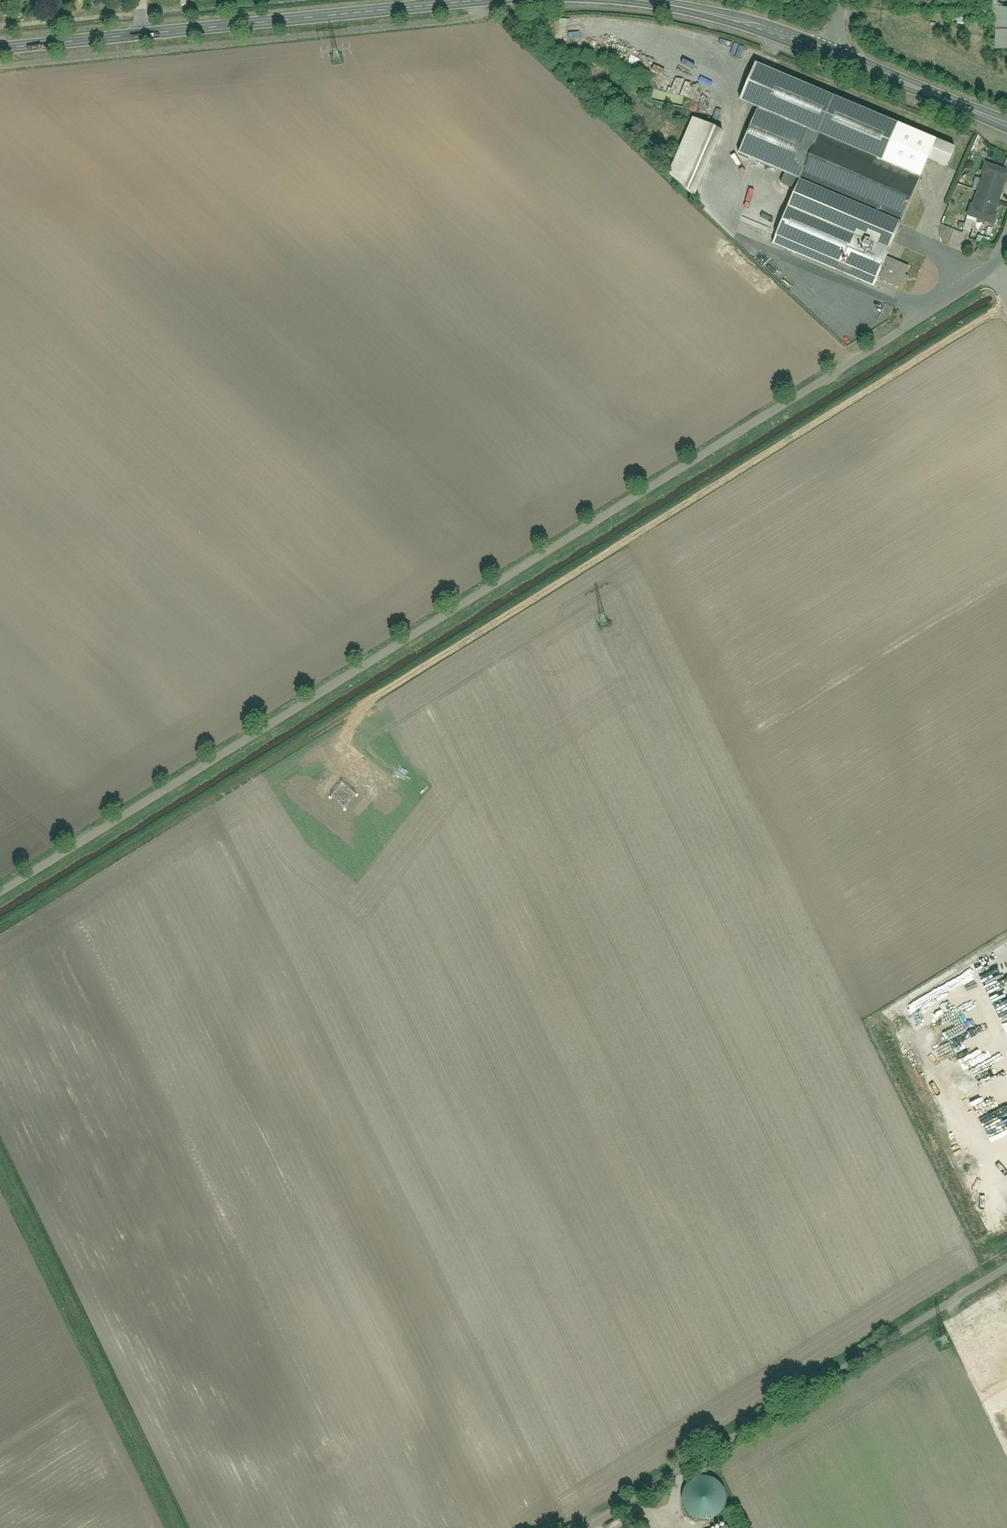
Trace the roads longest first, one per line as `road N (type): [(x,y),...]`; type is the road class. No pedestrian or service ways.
road 1 (residential): [(0,890),(989,268)]
road 2 (unclassified): [(590,1527),(1006,1269)]
road 3 (tertiary): [(481,0),(0,43)]
road 4 (tertiary): [(837,58),(699,12),(631,0)]
road 5 (tertiary): [(1006,125),(837,58)]

